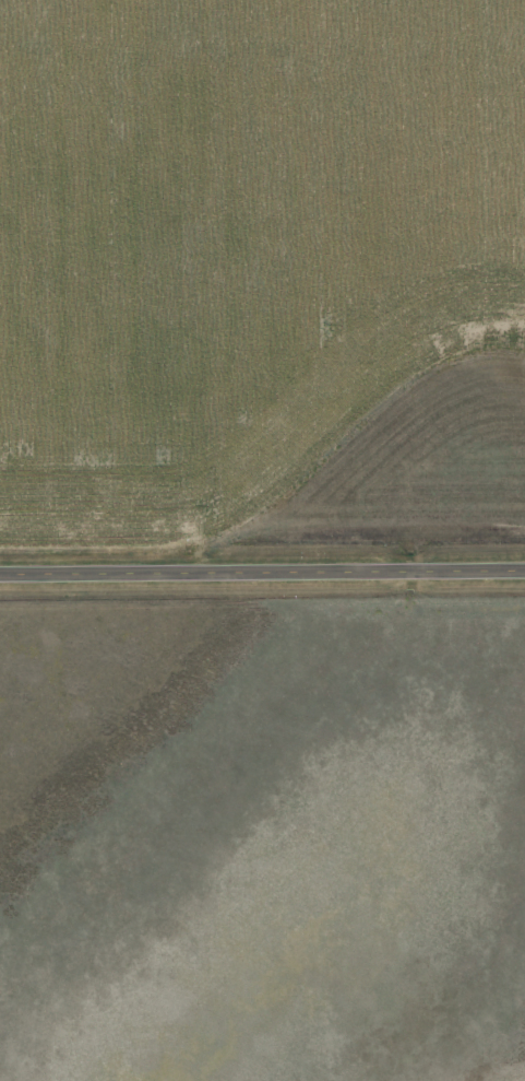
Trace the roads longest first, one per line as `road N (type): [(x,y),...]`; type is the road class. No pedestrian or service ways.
road 1 (secondary): [(0,576),(524,572)]

